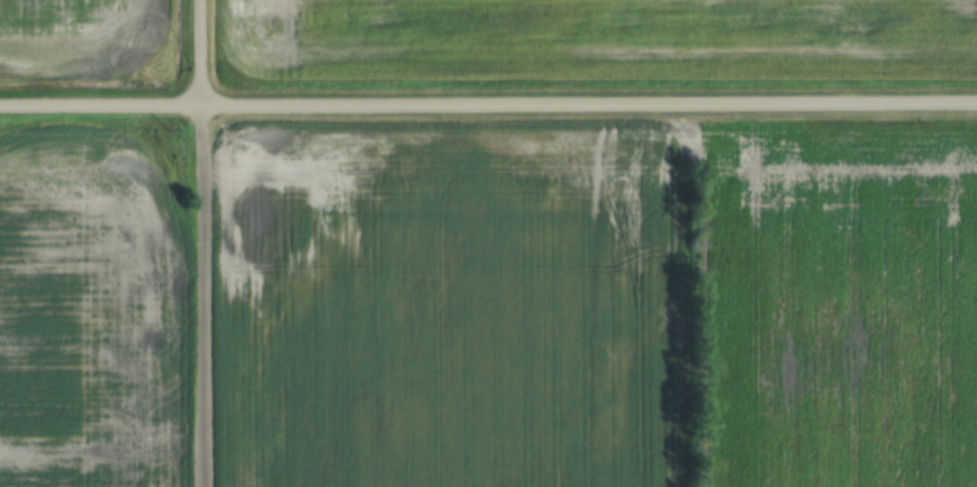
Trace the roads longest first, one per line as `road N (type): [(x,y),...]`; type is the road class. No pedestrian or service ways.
road 1 (residential): [(976,101),(0,105)]
road 2 (track): [(205,486),(205,105)]

